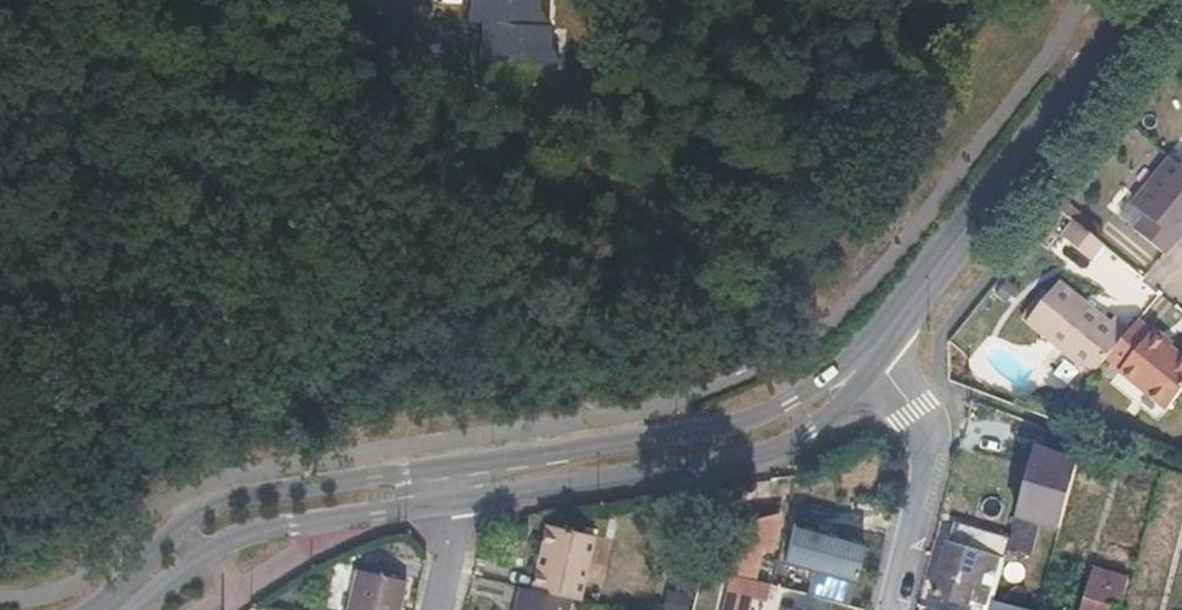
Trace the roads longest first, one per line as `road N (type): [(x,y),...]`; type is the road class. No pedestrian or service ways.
road 1 (secondary): [(450,505),(678,473),(808,438),(841,409),(870,356)]
road 2 (secondary): [(870,356),(1144,0)]
road 3 (secondary): [(870,356),(743,424),(443,469)]
road 4 (secondary): [(443,469),(214,507),(160,546)]
road 5 (residential): [(870,356),(914,410),(931,470),(896,609)]
road 6 (secondary): [(192,566),(242,537),(450,505)]

